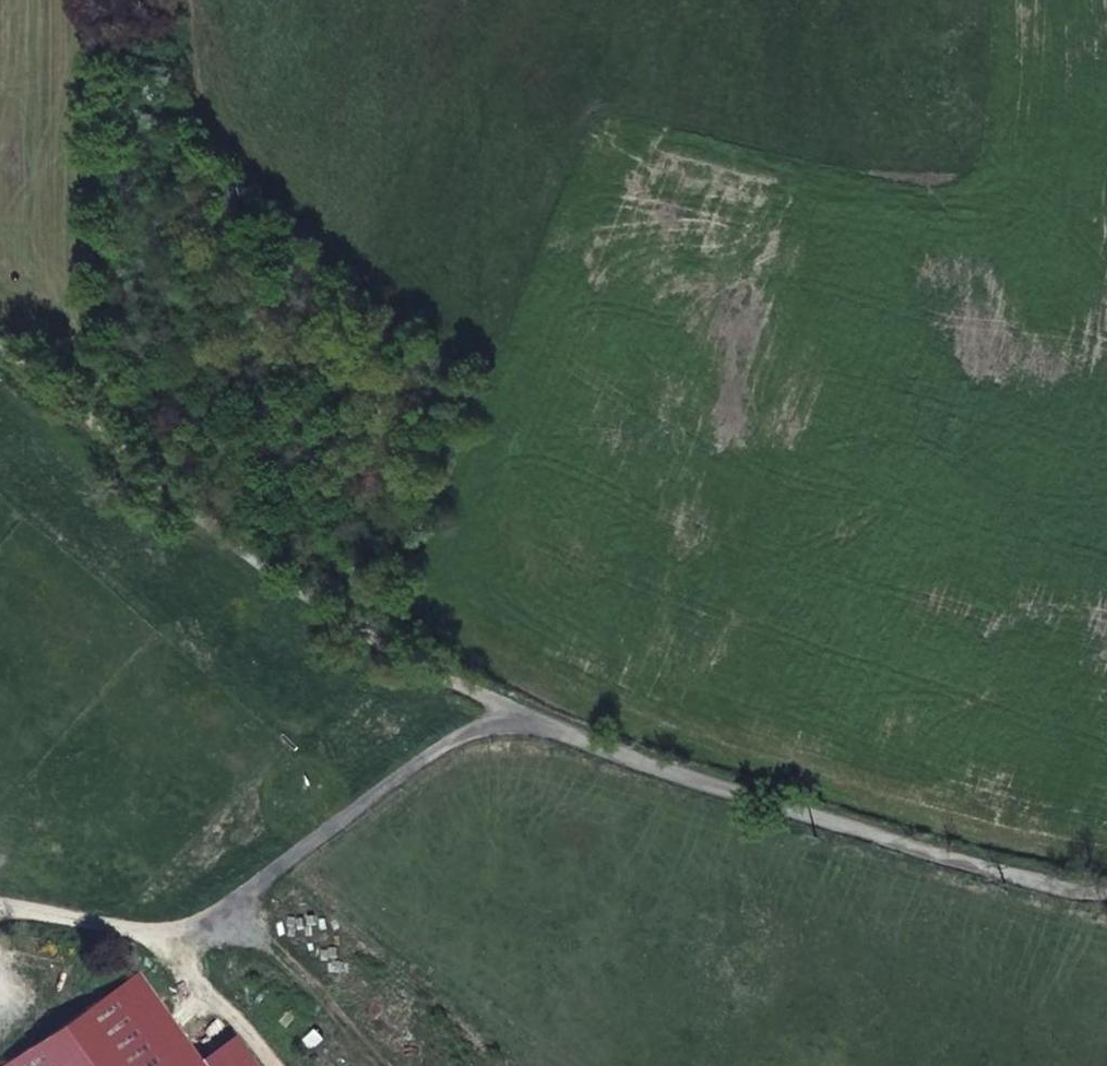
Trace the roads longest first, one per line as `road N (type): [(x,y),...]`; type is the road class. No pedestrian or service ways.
road 1 (track): [(1106,891),(1018,880),(609,754),(428,673),(242,553),(0,337)]
road 2 (track): [(501,706),(174,942),(0,914)]

